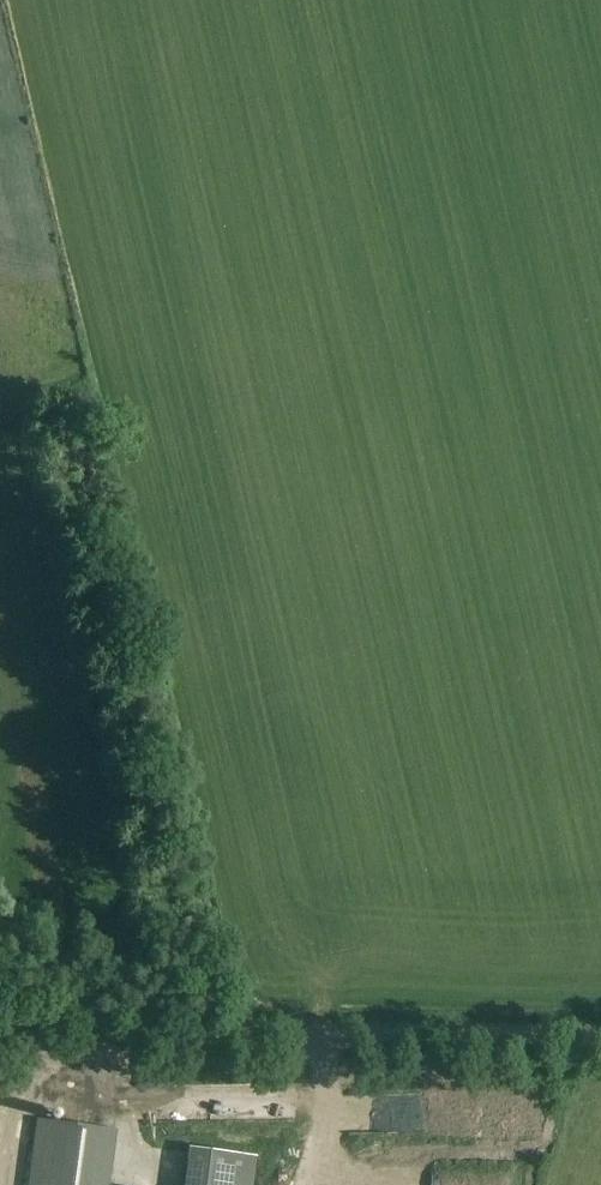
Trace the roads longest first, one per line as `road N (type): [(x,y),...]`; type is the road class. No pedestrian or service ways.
road 1 (track): [(0,1042),(600,1035)]

